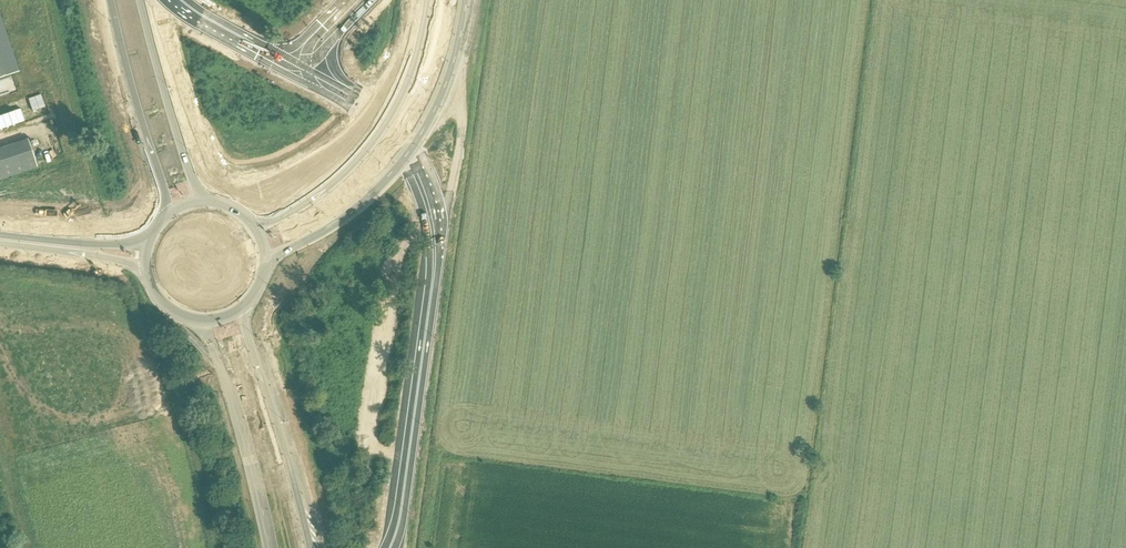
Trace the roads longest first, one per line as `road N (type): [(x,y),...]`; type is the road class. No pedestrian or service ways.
road 1 (primary): [(250,239),(335,206),(391,166),(446,83),(464,0)]
road 2 (trunk): [(311,547),(251,340)]
road 3 (primary): [(425,0),(407,73),(363,135),(333,160)]
road 4 (trunk): [(220,368),(269,547)]
road 5 (tertiary): [(144,229),(0,225)]
road 6 (primary): [(129,84),(159,206)]
road 7 (primary): [(129,84),(168,200)]
road 8 (primary): [(229,195),(203,179),(167,95)]

